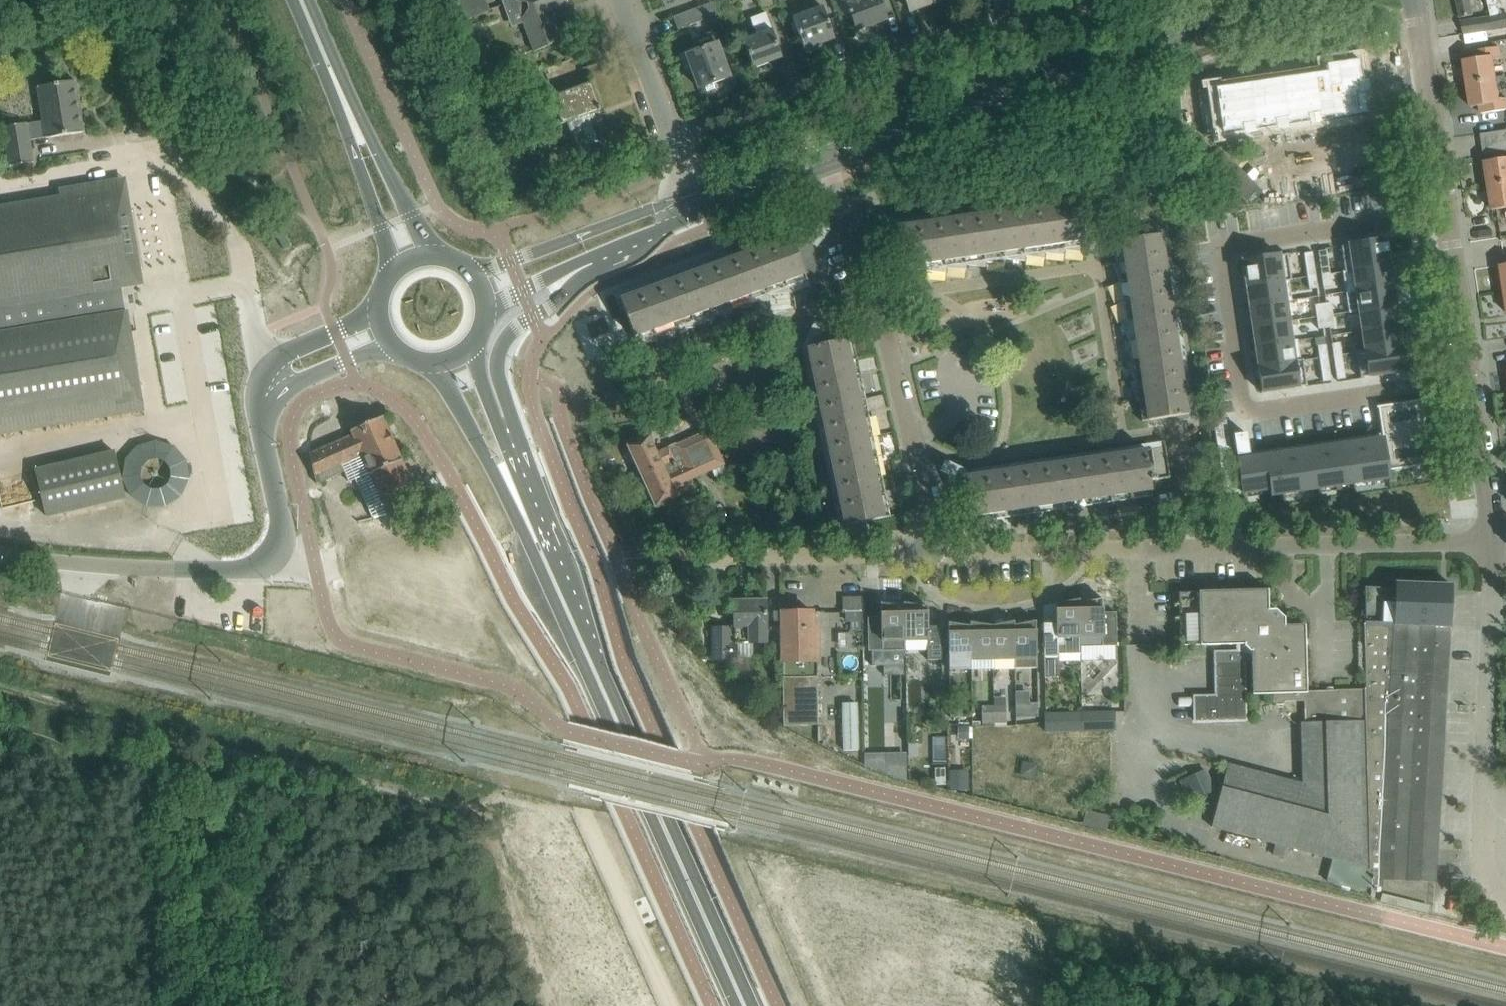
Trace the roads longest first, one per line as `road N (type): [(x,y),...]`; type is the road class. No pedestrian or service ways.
road 1 (track): [(672,1005),(589,816),(0,677)]
road 2 (secondary): [(432,364),(494,475),(734,1005)]
road 3 (secondary): [(753,1005),(503,431)]
road 4 (residential): [(1470,377),(1253,411),(1241,401),(1220,249),(1447,214)]
road 5 (residential): [(933,550),(1493,537)]
road 6 (tertiary): [(820,157),(1262,0)]
road 7 (unclassified): [(270,385),(261,418),(281,528),(277,550),(261,567),(94,568),(0,554)]
road 8 (residential): [(933,550),(887,335),(820,157)]
road 9 (residential): [(1505,904),(1476,863),(1493,537)]
road 10 (residential): [(668,133),(1021,6)]
road 11 (secondary): [(293,0),(395,267)]
road 12 (secondary): [(430,255),(308,0)]
road 13 (tertiary): [(693,204),(658,204),(474,276)]
road 14 (residential): [(1447,214),(1416,0)]
road 15 (residential): [(718,559),(933,550)]
road 16 (secondary): [(503,431),(503,347),(572,267)]
road 17 (residential): [(1470,377),(1447,214)]
road 18 (residential): [(1493,537),(1470,377)]
road 19 (residential): [(668,133),(618,0)]
road 20 (tertiary): [(572,267),(666,229),(693,204)]
road 21 (tertiary): [(693,204),(820,157)]
road 22 (unclassified): [(375,310),(288,350),(270,385)]
road 23 (unclassified): [(270,385),(299,382),(387,343)]

